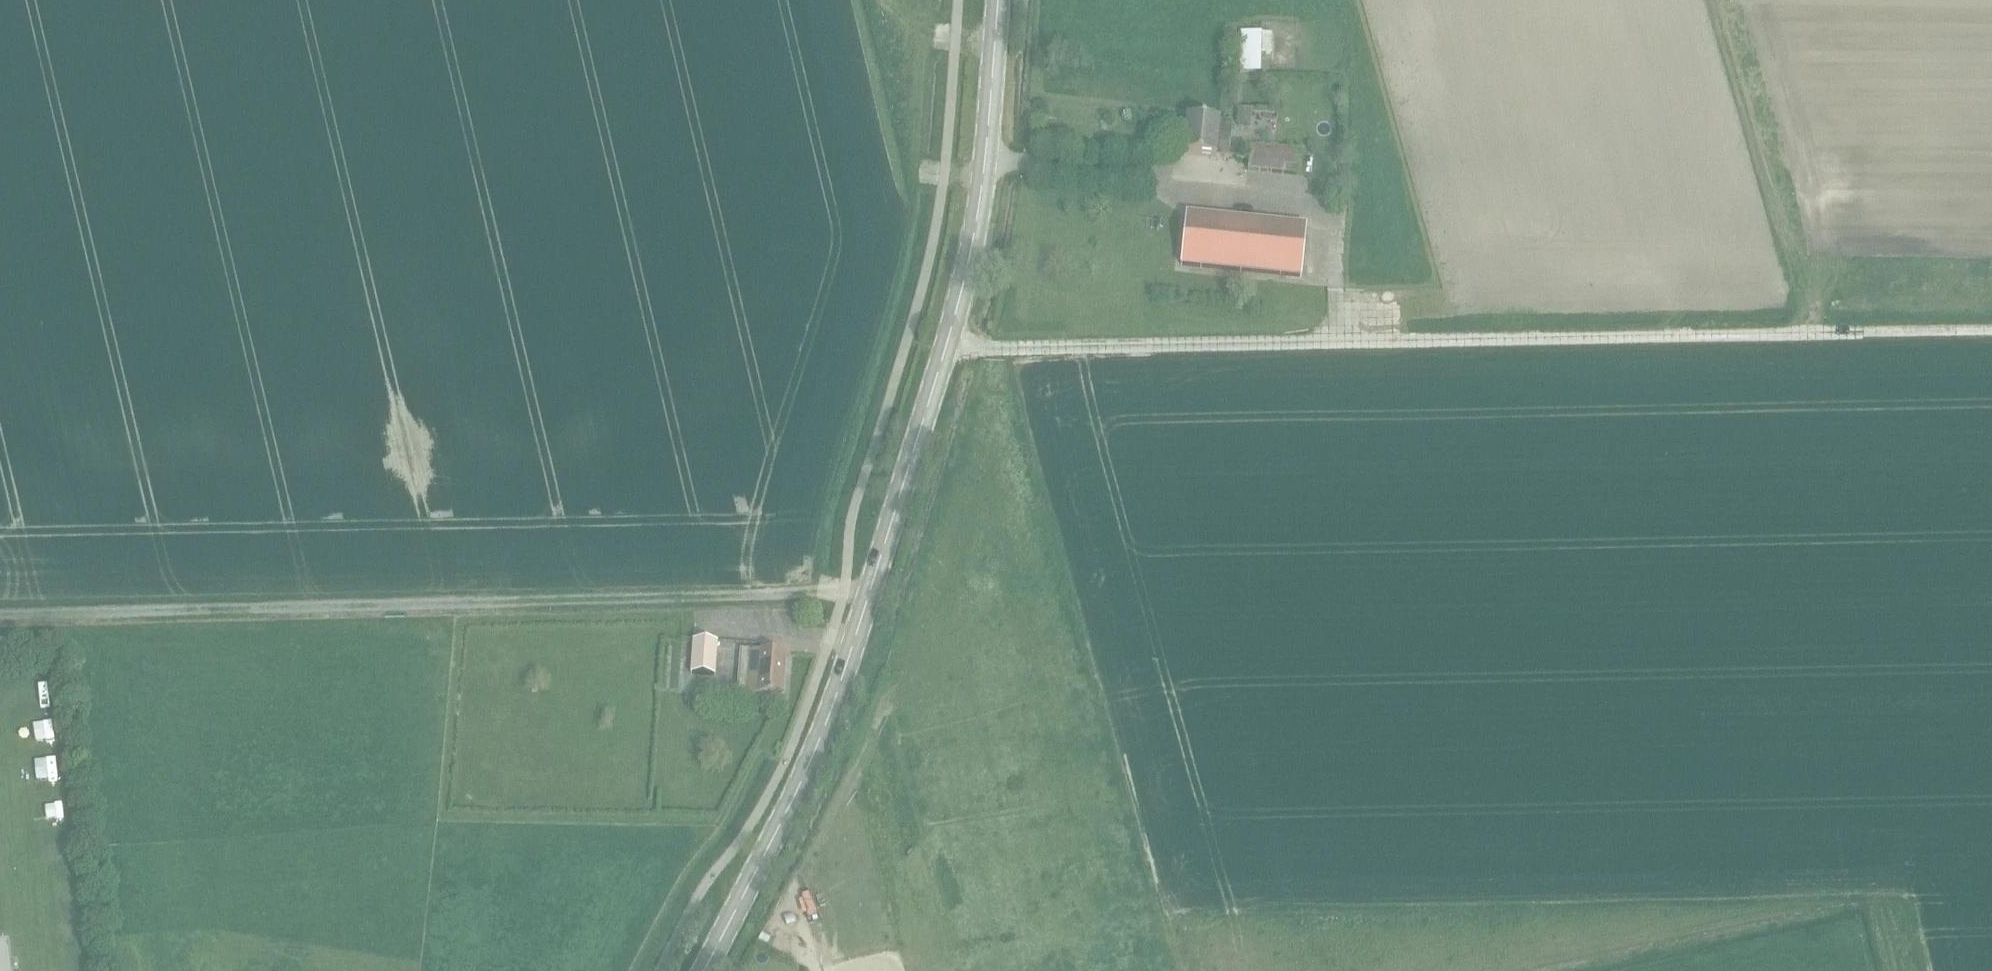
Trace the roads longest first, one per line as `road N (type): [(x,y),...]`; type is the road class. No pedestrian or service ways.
road 1 (secondary): [(703,970),(808,766),(850,656),(970,262),(996,133),(1004,0)]
road 2 (track): [(0,611),(870,591)]

